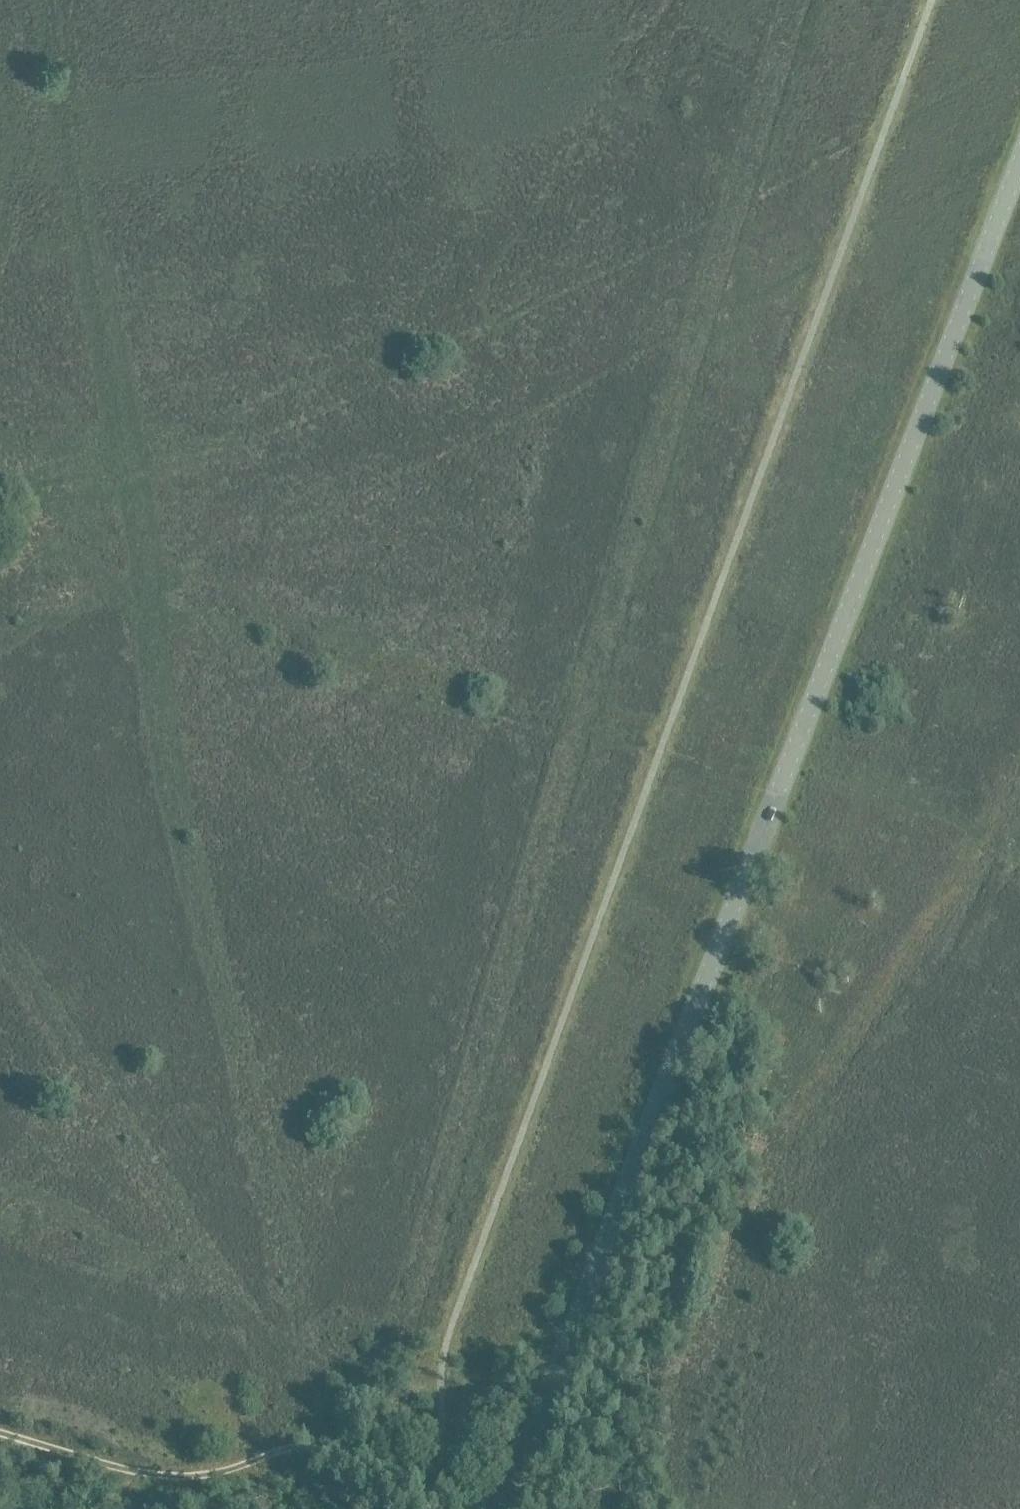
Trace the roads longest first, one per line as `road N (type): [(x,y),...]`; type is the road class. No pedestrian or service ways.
road 1 (tertiary): [(504,1508),(1019,163)]
road 2 (track): [(0,1433),(174,1475),(325,1447),(385,1484),(428,1498)]

